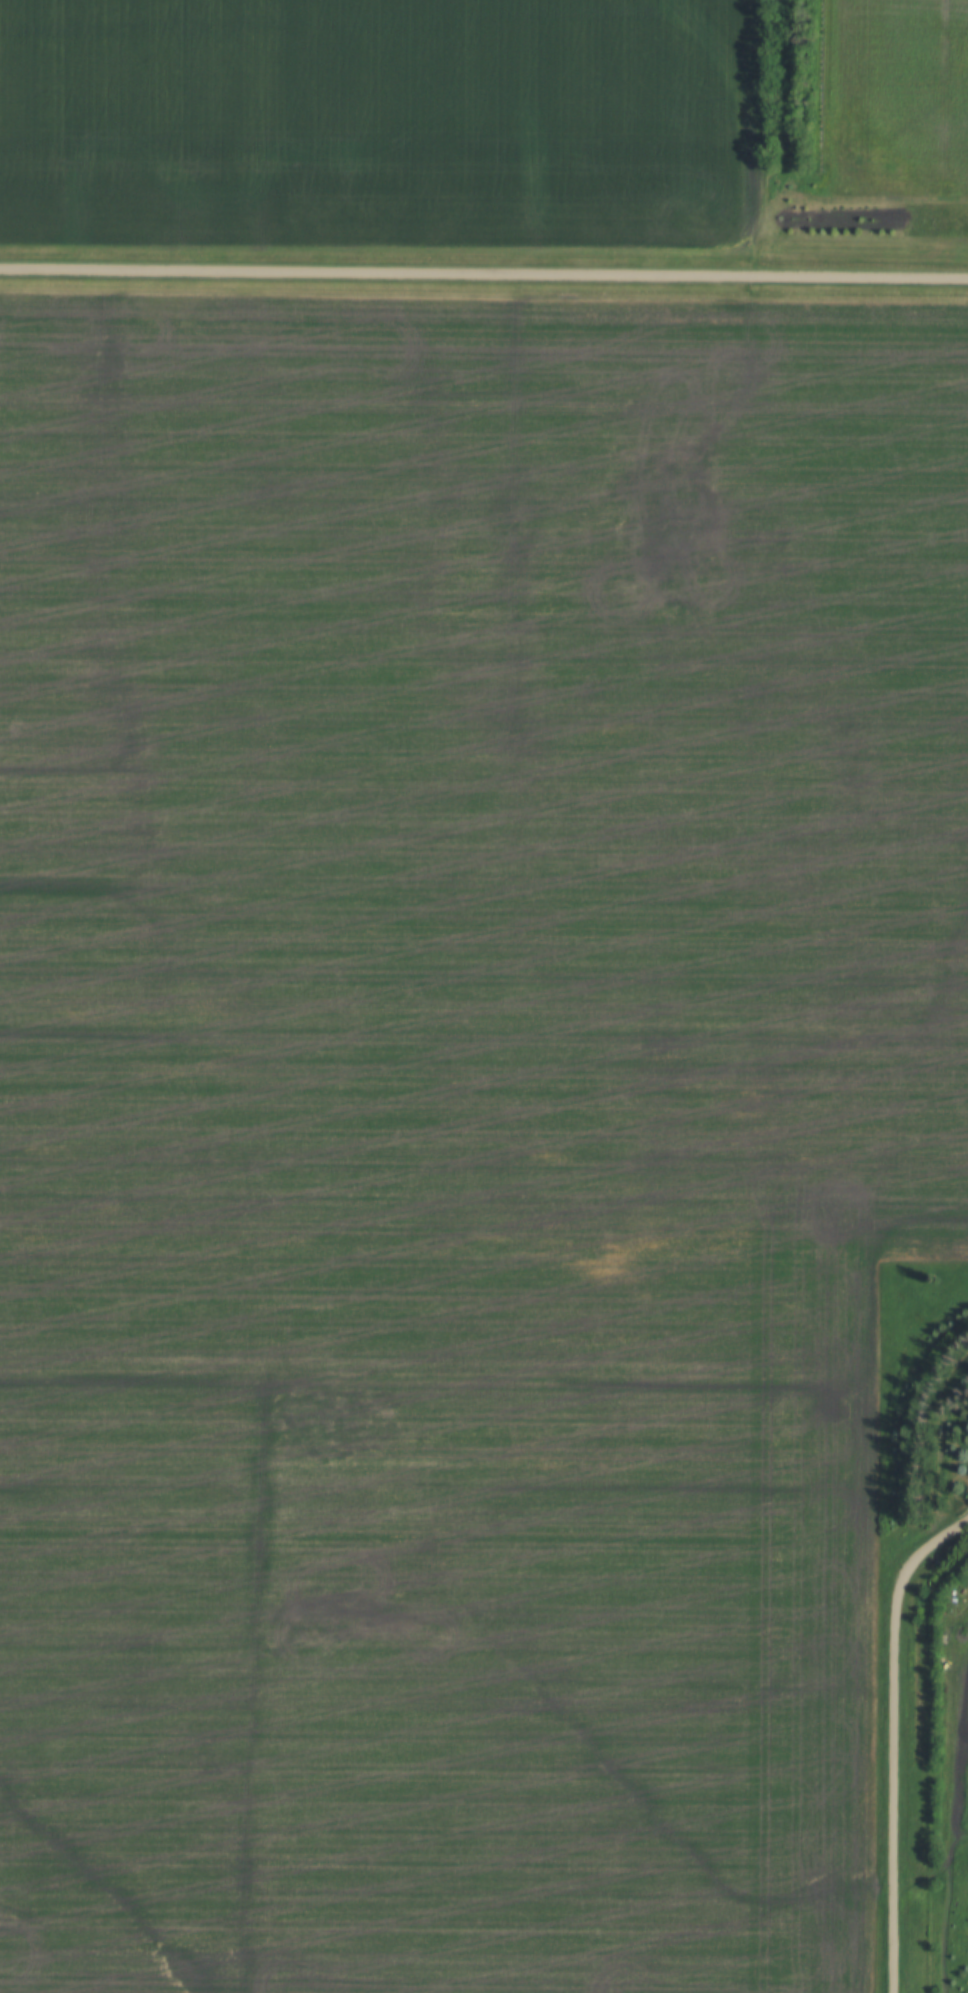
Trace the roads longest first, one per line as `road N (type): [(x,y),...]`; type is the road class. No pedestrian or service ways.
road 1 (residential): [(0,271),(967,281)]

